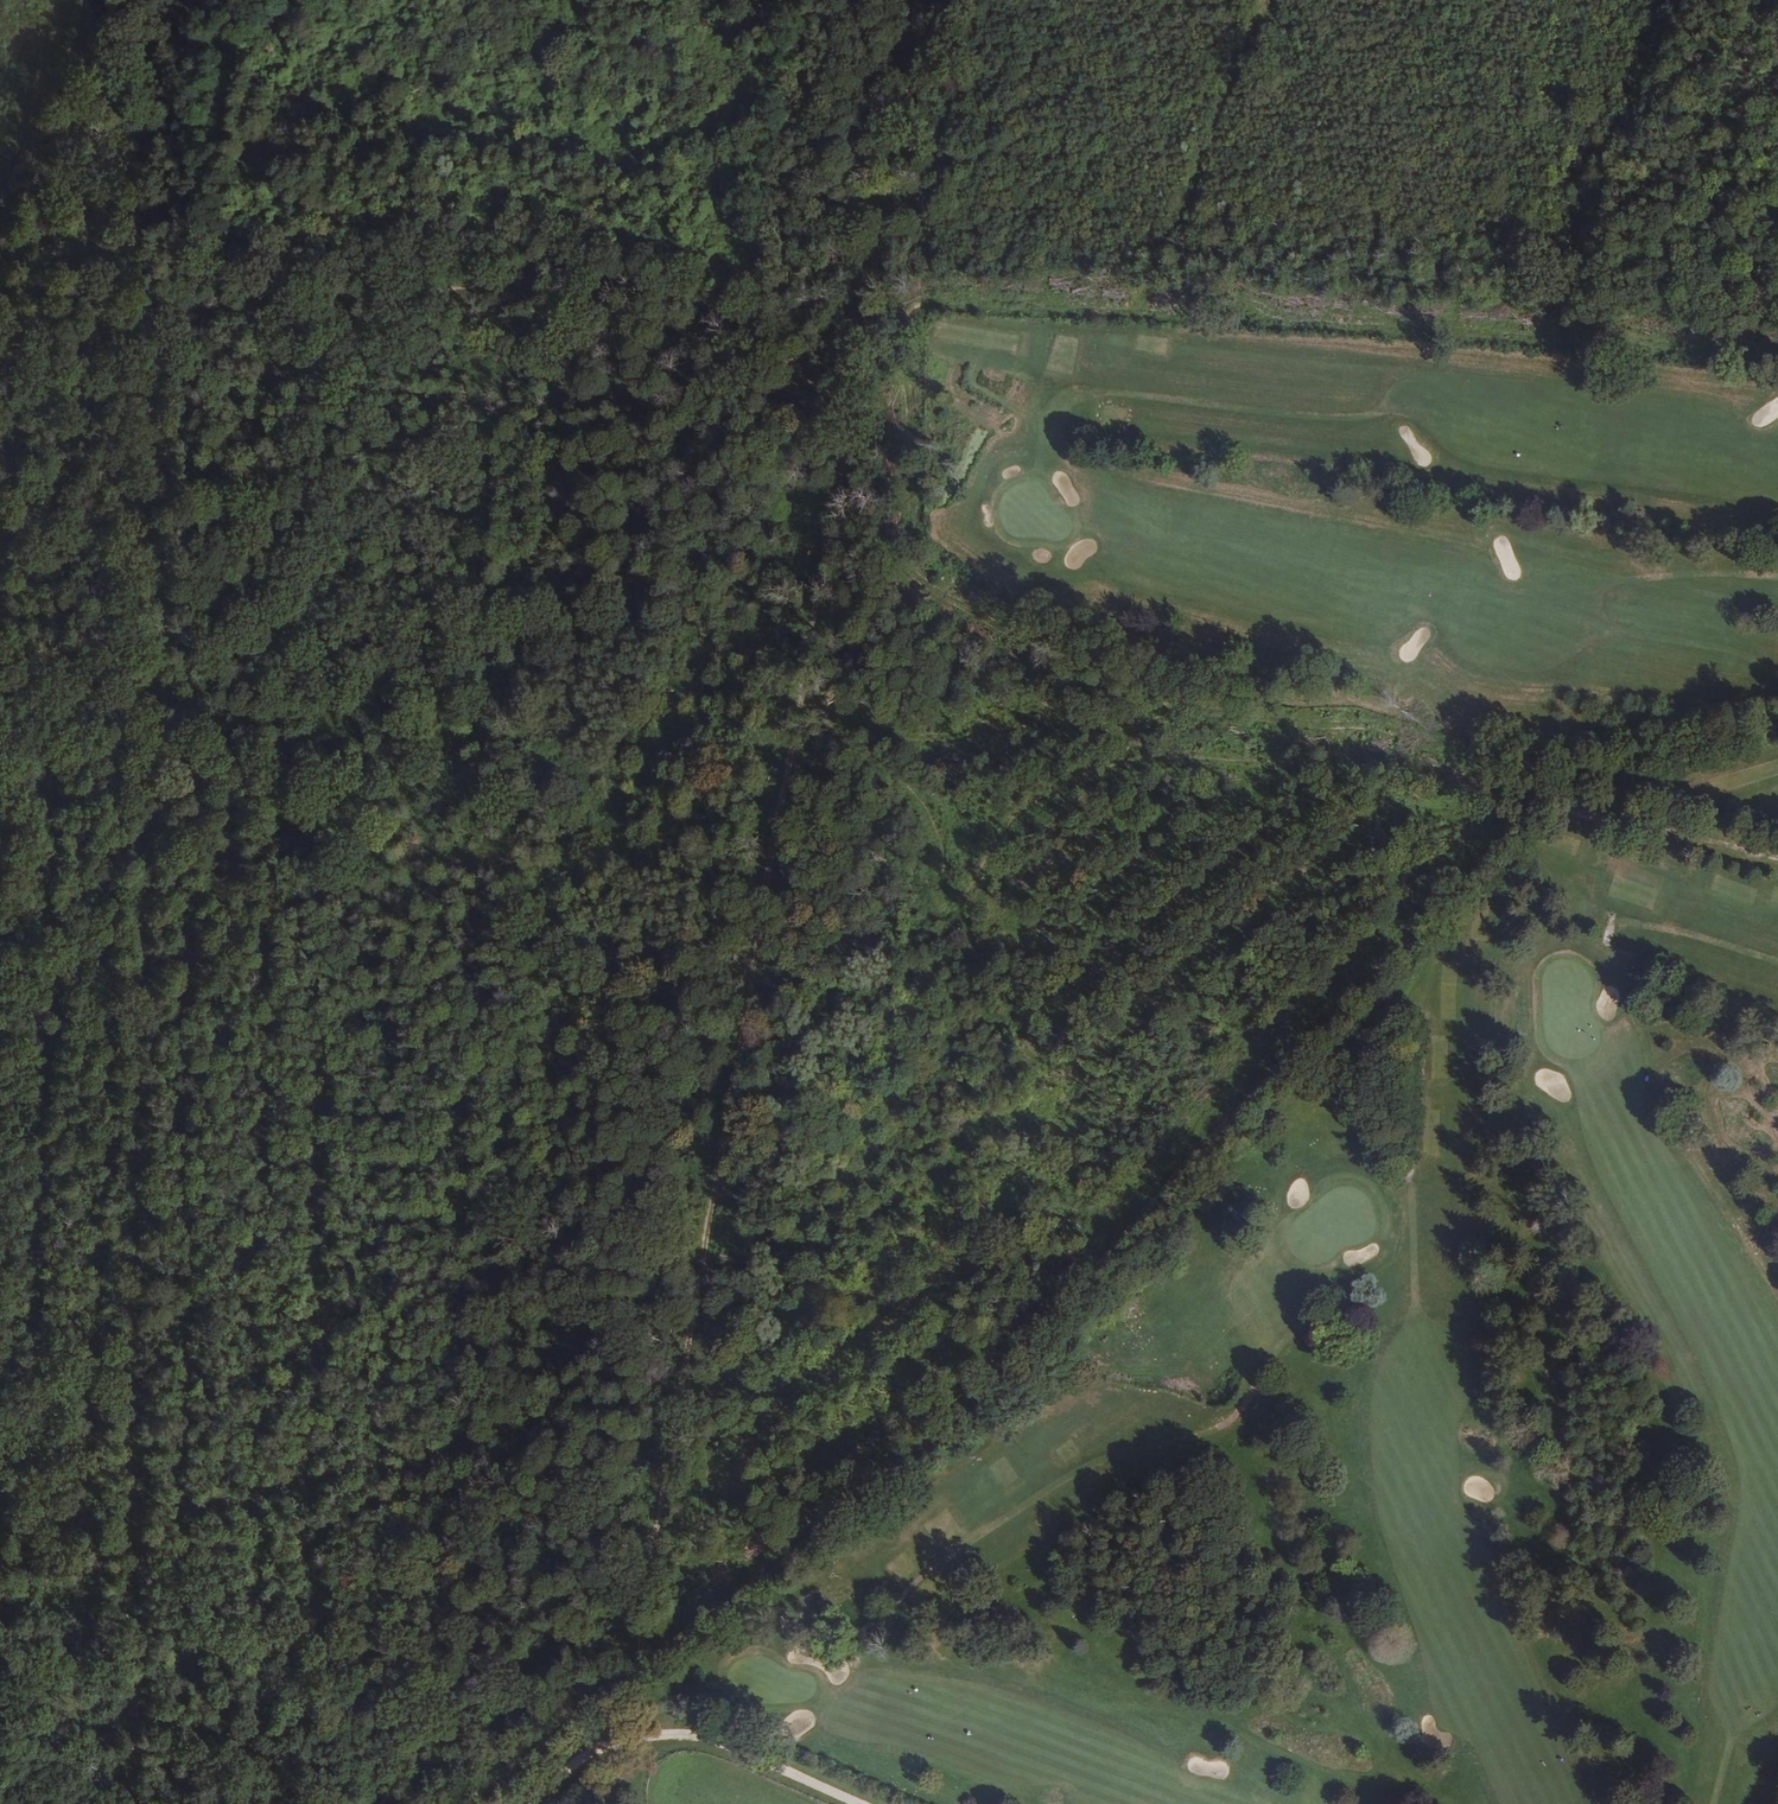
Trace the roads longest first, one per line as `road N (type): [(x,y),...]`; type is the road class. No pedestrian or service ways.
road 1 (track): [(532,1803),(603,1745),(688,1734),(850,1803)]
road 2 (track): [(1550,800),(1777,857)]

